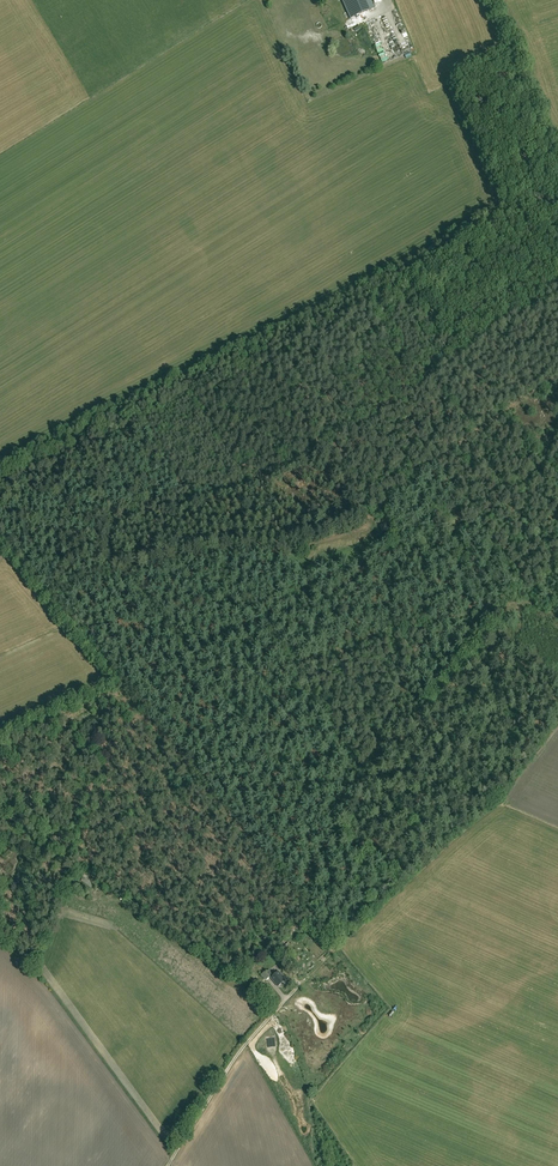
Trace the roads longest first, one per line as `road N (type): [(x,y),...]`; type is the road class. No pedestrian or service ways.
road 1 (track): [(409,631),(528,604),(557,610)]

